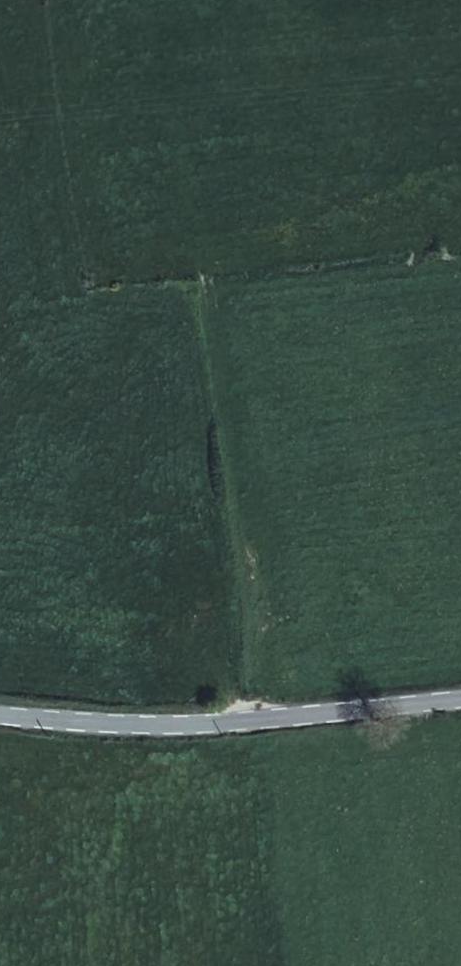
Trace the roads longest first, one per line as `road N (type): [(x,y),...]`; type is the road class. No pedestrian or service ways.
road 1 (unclassified): [(460,669),(0,710)]

